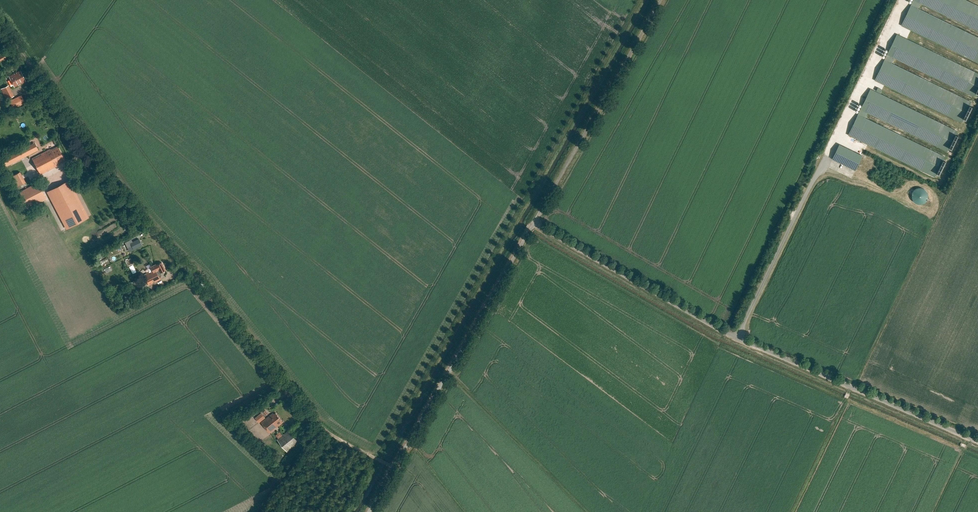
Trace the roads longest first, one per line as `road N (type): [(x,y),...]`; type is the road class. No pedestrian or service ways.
road 1 (unclassified): [(334,437),(130,204),(0,24)]
road 2 (unclassified): [(370,511),(529,221)]
road 3 (unclassified): [(739,338),(977,441)]
road 4 (unclassified): [(529,221),(658,0)]
road 5 (unclassified): [(529,221),(739,338)]
road 6 (unclassified): [(739,338),(828,157)]

